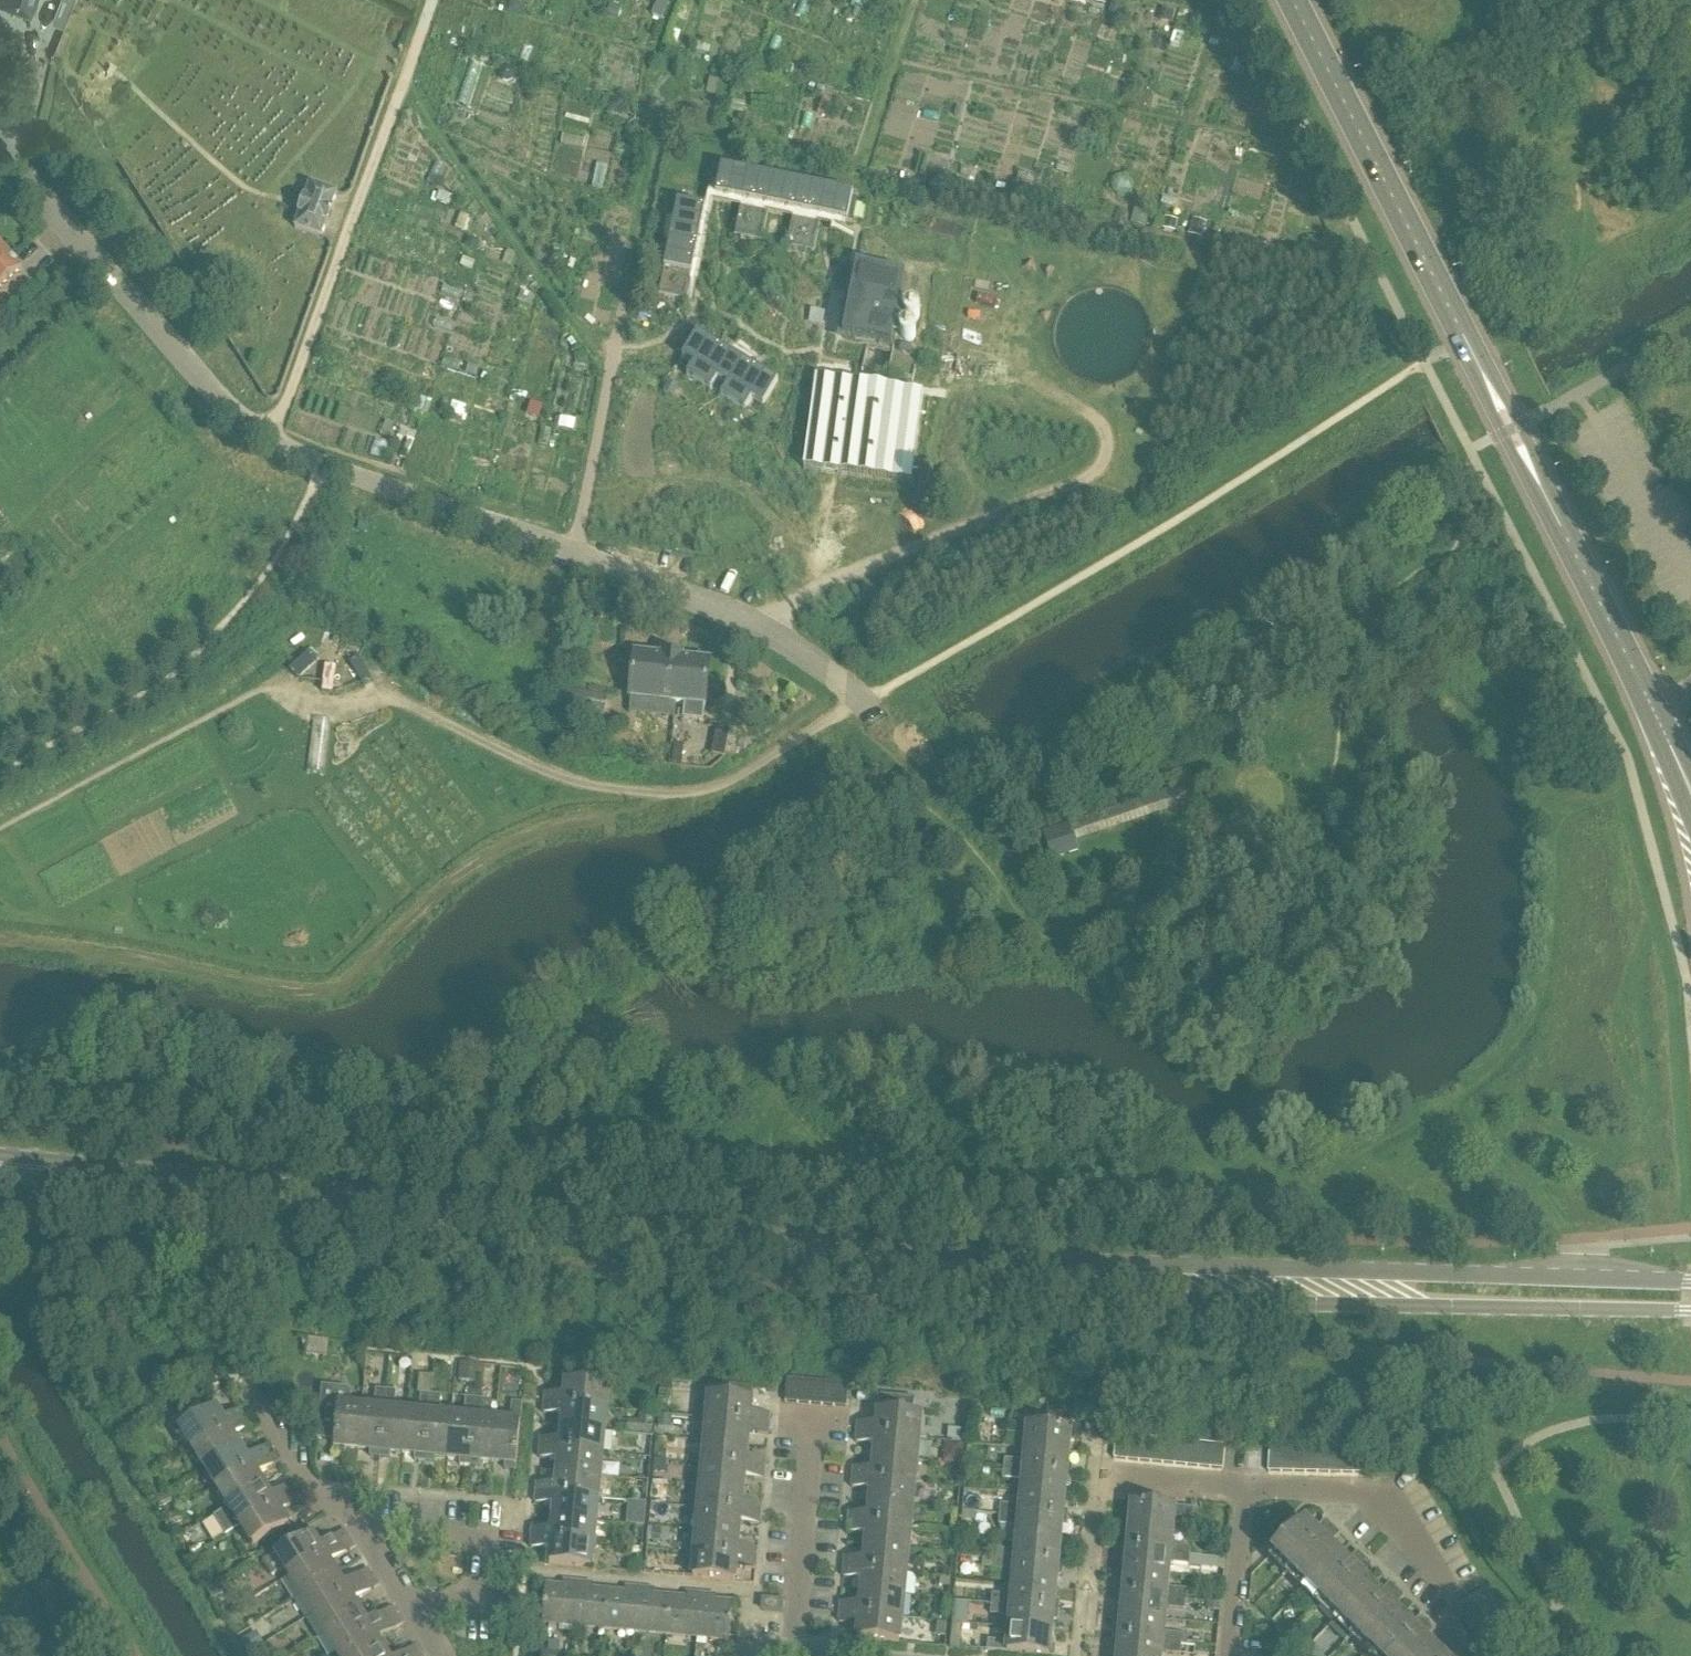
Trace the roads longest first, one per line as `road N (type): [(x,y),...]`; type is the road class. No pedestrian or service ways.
road 1 (residential): [(999,883),(873,715),(793,649),(713,609),(292,452),(222,403),(0,149)]
road 2 (tertiary): [(784,1254),(1276,1305),(1690,1317)]
road 3 (tertiary): [(1690,1285),(784,1254)]
road 4 (tertiary): [(784,1254),(0,1160)]
road 5 (track): [(270,438),(431,0)]
road 6 (residential): [(1464,339),(1292,0)]
road 7 (residential): [(417,1625),(435,1607),(481,1605),(486,1544),(388,1534),(364,1541)]
road 8 (residential): [(1452,1588),(1362,1489),(1244,1486)]
road 9 (residential): [(1666,736),(1554,513)]
road 10 (residential): [(788,1651),(811,1415)]
road 11 (residential): [(364,1541),(310,1485),(245,1383)]
road 12 (residential): [(1464,339),(1511,453),(1554,513)]
road 13 (residential): [(1554,513),(1510,405),(1464,339)]
road 14 (track): [(862,705),(709,788)]
road 15 (residential): [(1226,1655),(1244,1486)]
road 16 (track): [(588,785),(709,788)]

